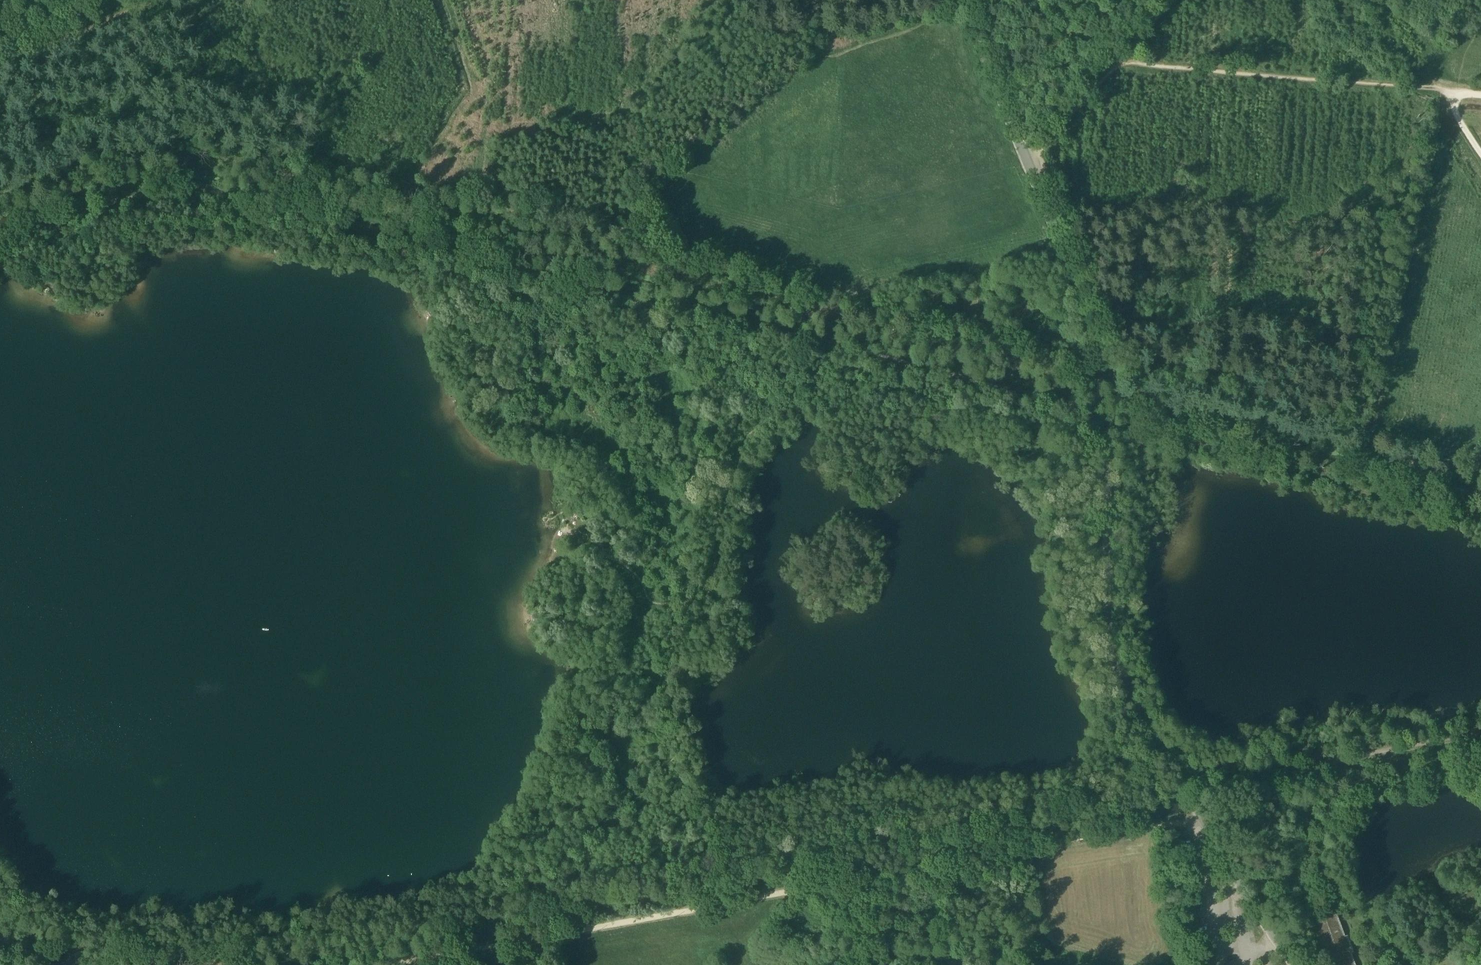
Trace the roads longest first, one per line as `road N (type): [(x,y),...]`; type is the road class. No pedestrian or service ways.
road 1 (unclassified): [(1293,964),(1199,816),(1109,647),(1104,461),(1094,409),(1105,363),(1101,338),(962,0)]
road 2 (track): [(1118,63),(1480,97)]
road 3 (track): [(1095,415),(1437,499)]
road 4 (track): [(0,62),(156,0)]
road 5 (track): [(1027,160),(1118,63)]

